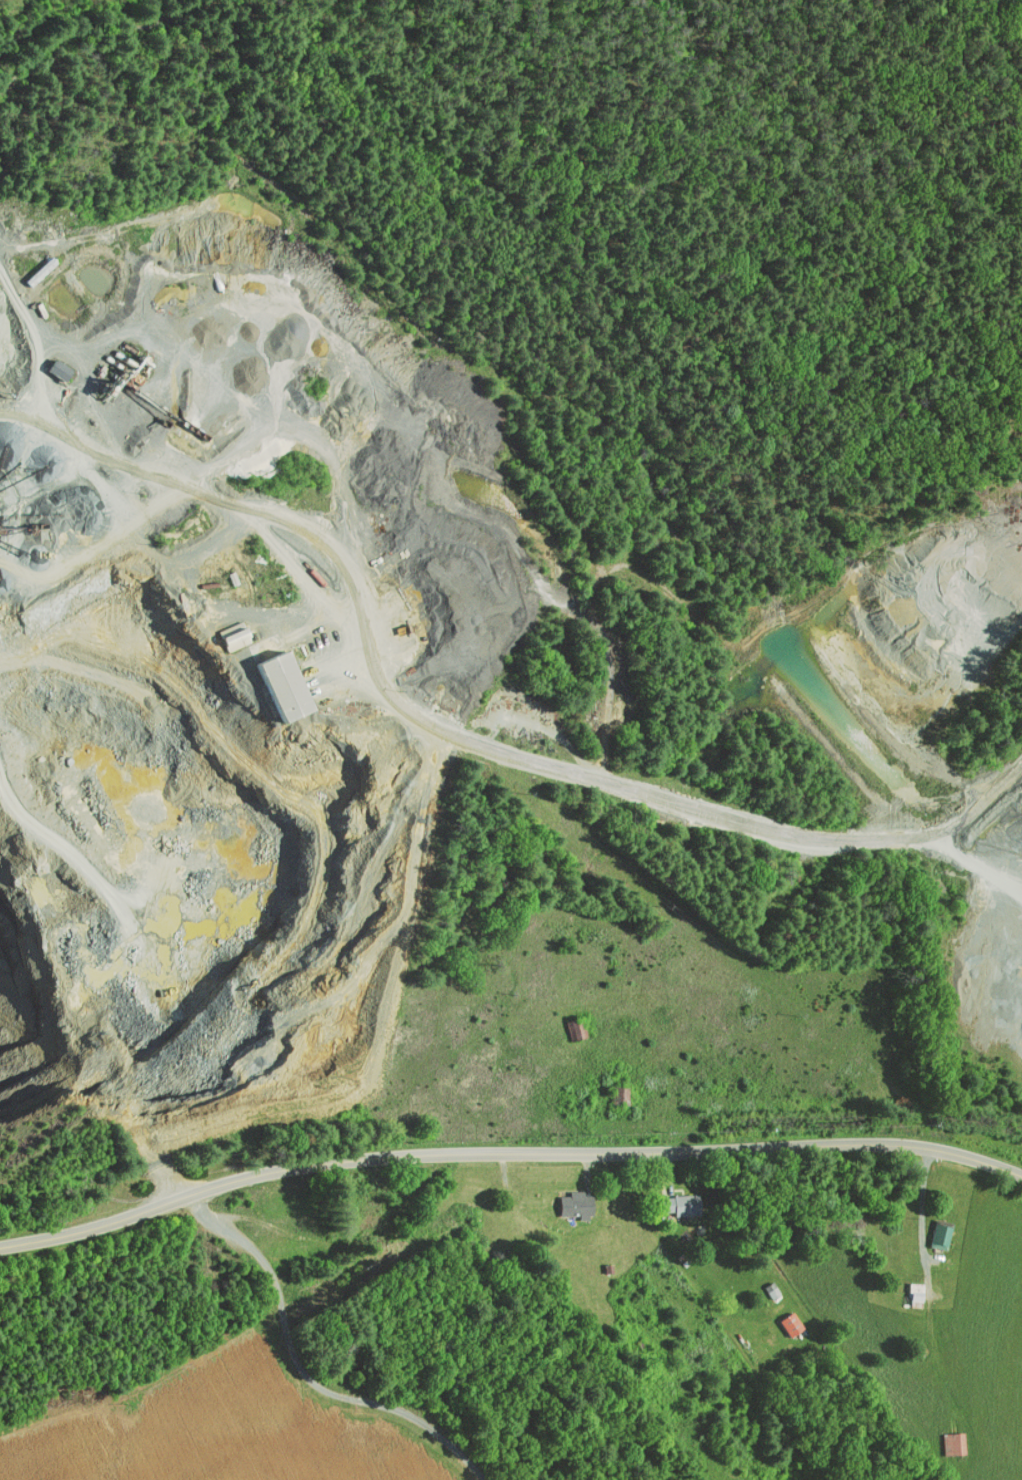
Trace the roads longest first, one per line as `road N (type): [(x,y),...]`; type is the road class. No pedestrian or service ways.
road 1 (tertiary): [(0,1248),(87,1232),(273,1173),(394,1158),(891,1145),(1021,1177)]
road 2 (residential): [(487,1479),(413,1416),(332,1394),(307,1377),(268,1268),(180,1195),(136,1106)]

